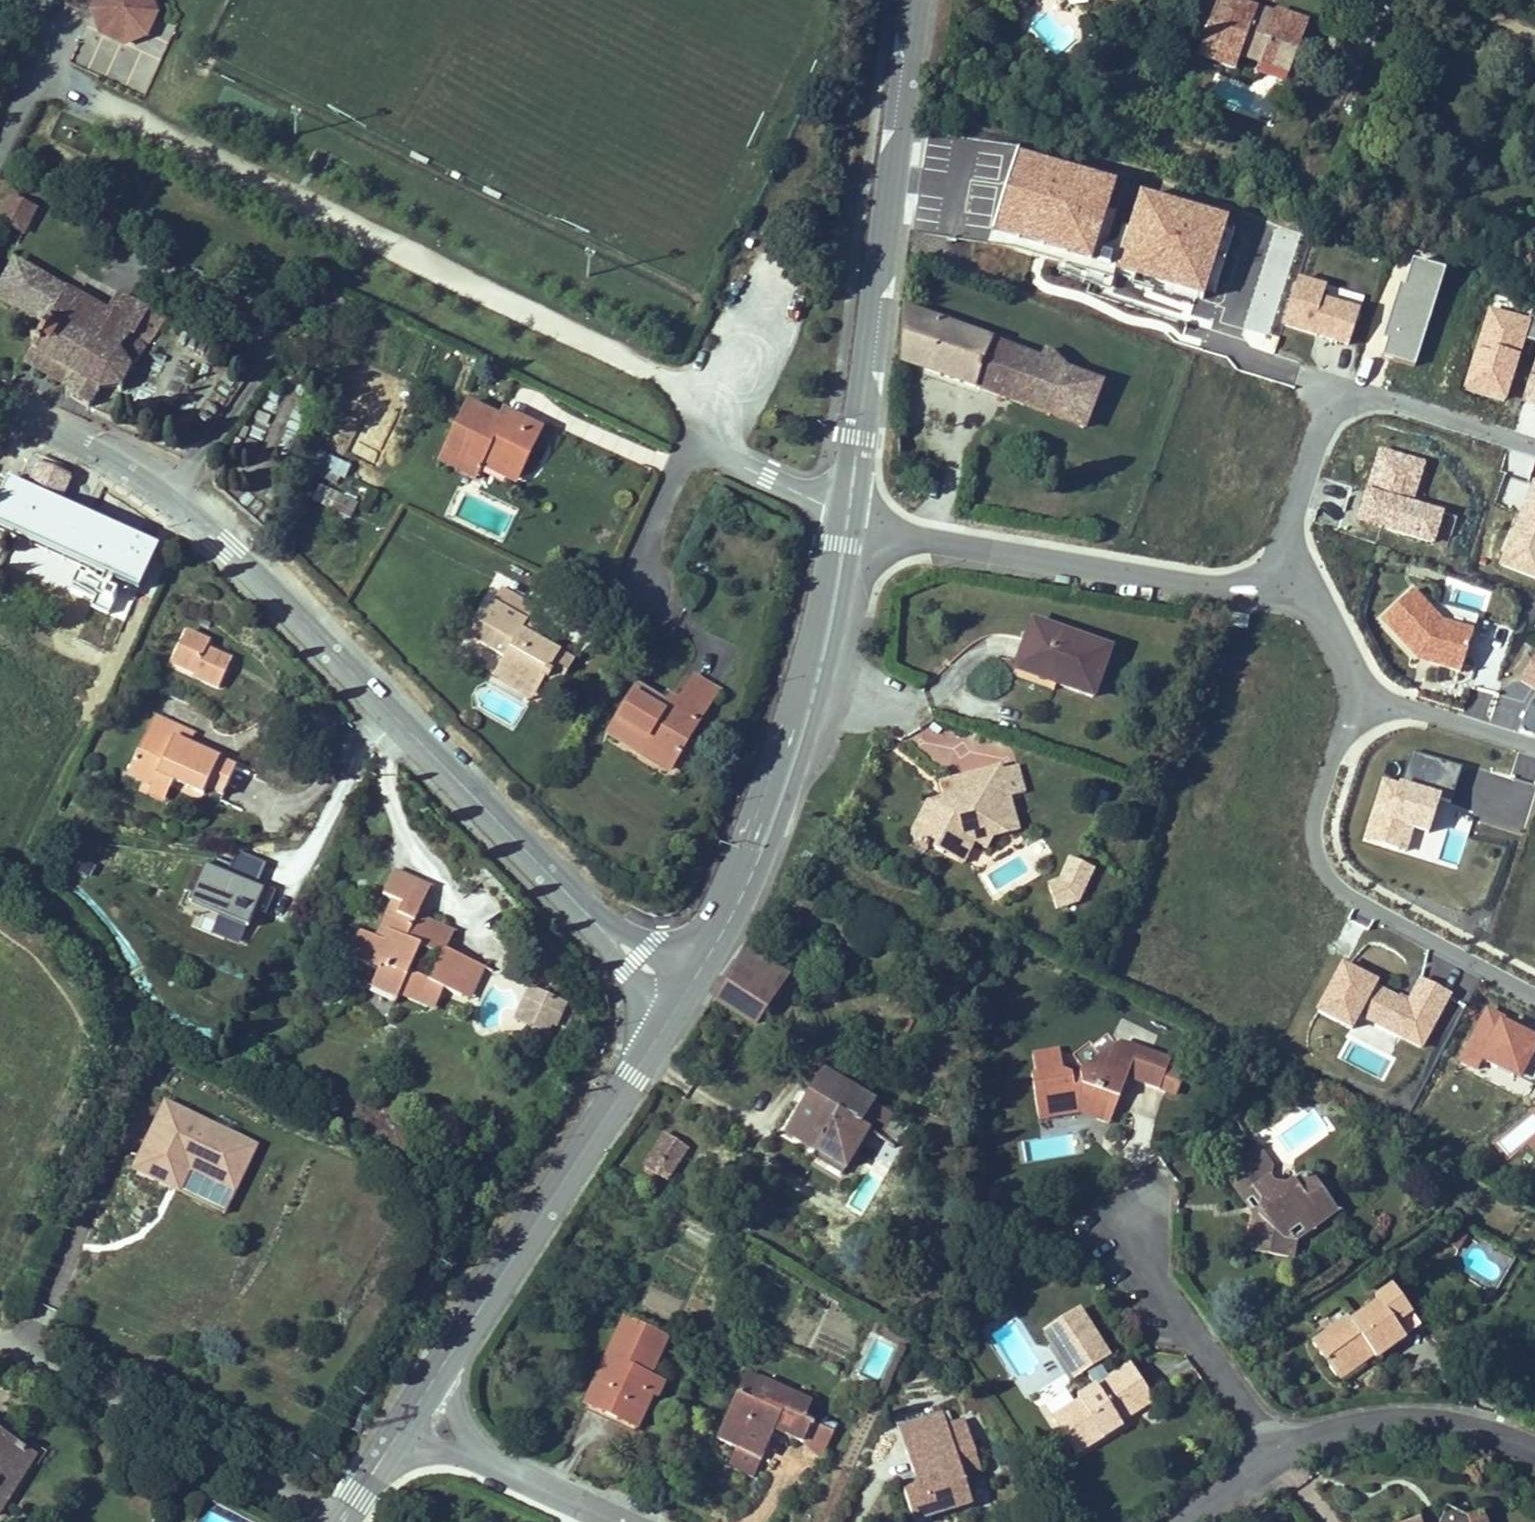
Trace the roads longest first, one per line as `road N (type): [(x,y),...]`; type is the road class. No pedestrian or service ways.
road 1 (tertiary): [(681,1000),(633,961),(231,543),(168,497),(0,402)]
road 2 (tertiary): [(681,1000),(737,902),(785,783),(811,699),(849,512)]
road 3 (tertiary): [(849,512),(917,0)]
road 4 (track): [(0,1289),(118,1032),(100,973),(59,922),(0,888)]
road 5 (tertiary): [(433,1381),(681,1000)]
road 6 (residential): [(1283,569),(1214,582),(849,512)]
road 7 (residential): [(1367,691),(1327,749),(1312,823),(1332,882),(1534,985)]
road 8 (residential): [(1283,569),(1334,392),(1387,383),(1534,428)]
road 9 (residential): [(1534,1450),(1454,1424),(1394,1420),(1342,1430),(1275,1458),(1183,1521)]
road 10 (residential): [(0,1342),(334,1521)]
road 11 (residential): [(849,512),(691,447),(631,587)]
road 12 (residential): [(0,150),(61,22),(18,0)]
road 13 (residential): [(1534,734),(1367,691)]
road 14 (residential): [(481,1455),(618,1521)]
road 15 (residential): [(1367,691),(1283,569)]

